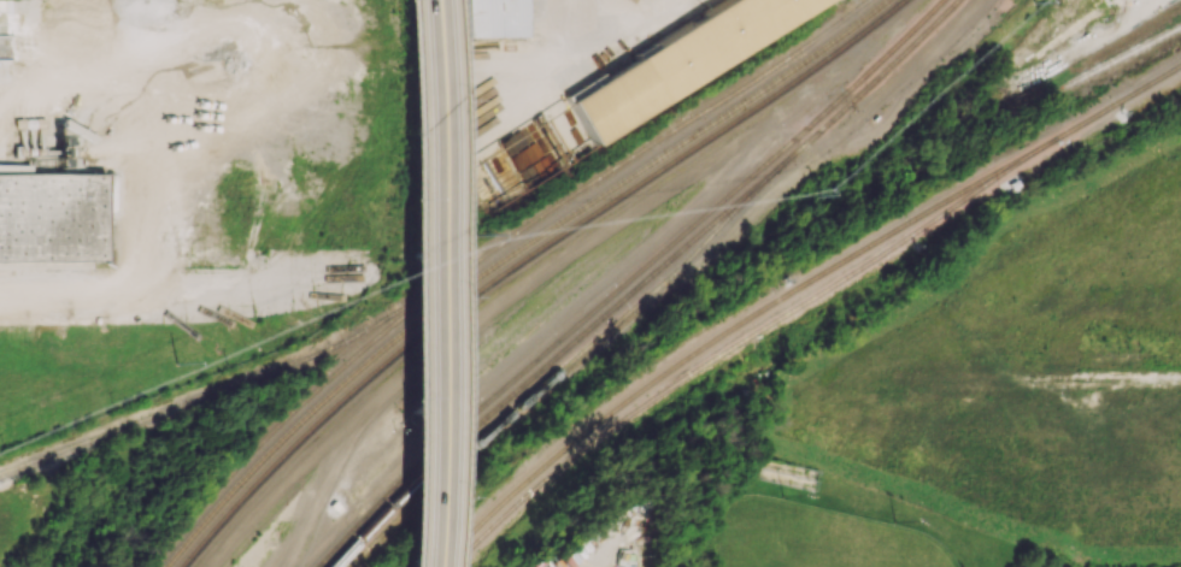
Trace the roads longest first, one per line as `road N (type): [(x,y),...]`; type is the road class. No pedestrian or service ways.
road 1 (secondary): [(438,0),(436,566)]
road 2 (track): [(778,131),(845,134),(980,0)]

